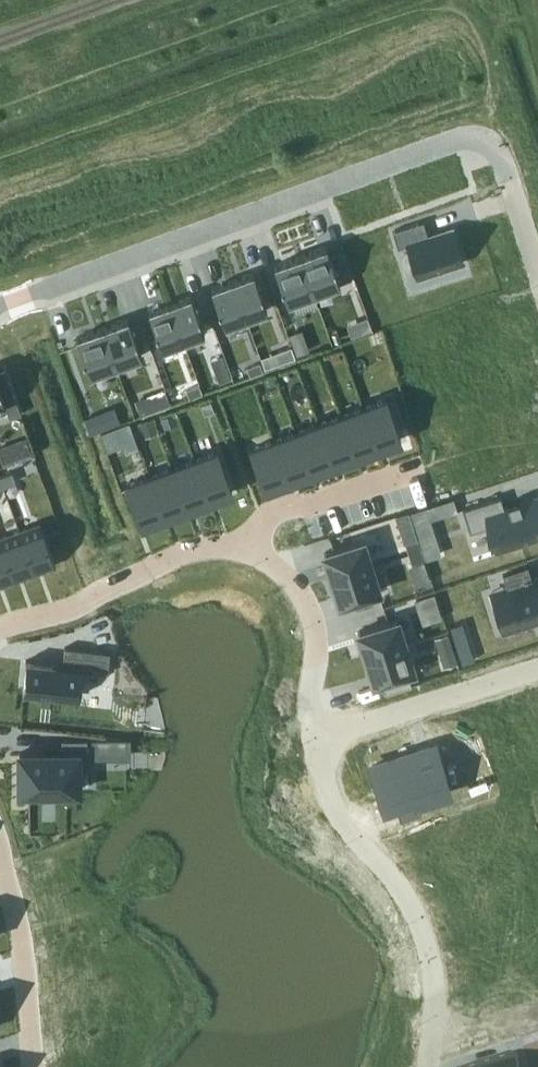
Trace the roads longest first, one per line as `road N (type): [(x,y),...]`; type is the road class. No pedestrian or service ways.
road 1 (residential): [(0,305),(453,140),(478,142),(504,161),(537,261)]
road 2 (residential): [(316,742),(339,815),(404,895),(423,932),(436,1003),(427,1066)]
road 3 (residential): [(0,628),(83,602),(191,551),(246,549)]
road 4 (residential): [(537,670),(316,742)]
road 5 (residential): [(246,549),(282,572),(304,608),(317,653),(316,742)]
road 6 (residential): [(35,1066),(16,912),(0,854)]
road 7 (residential): [(246,549),(281,513),(418,470)]

